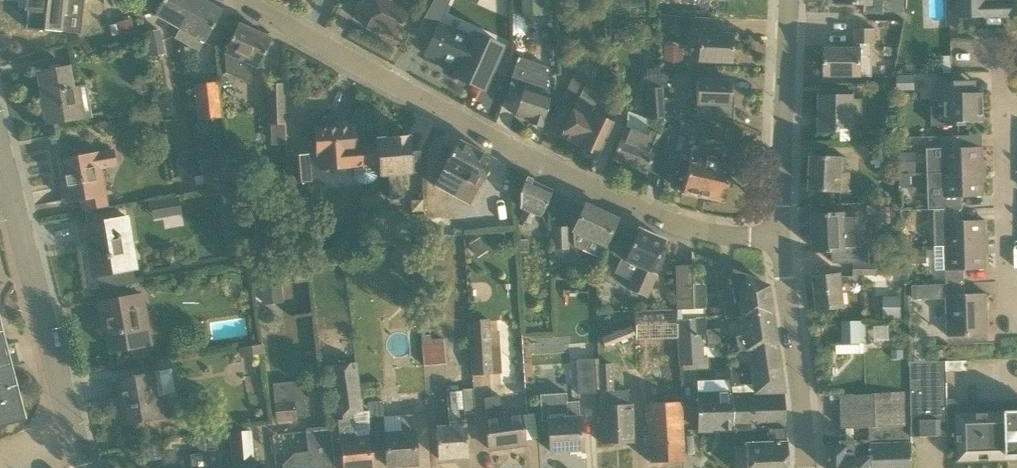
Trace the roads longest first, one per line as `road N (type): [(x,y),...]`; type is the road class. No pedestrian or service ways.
road 1 (residential): [(778,236),(699,234),(653,215),(528,158),(238,0)]
road 2 (residential): [(78,467),(0,144)]
road 3 (residential): [(778,236),(788,0)]
road 4 (residential): [(806,467),(778,236)]
road 5 (unclassified): [(1016,300),(1007,275),(1004,128),(1016,113)]

